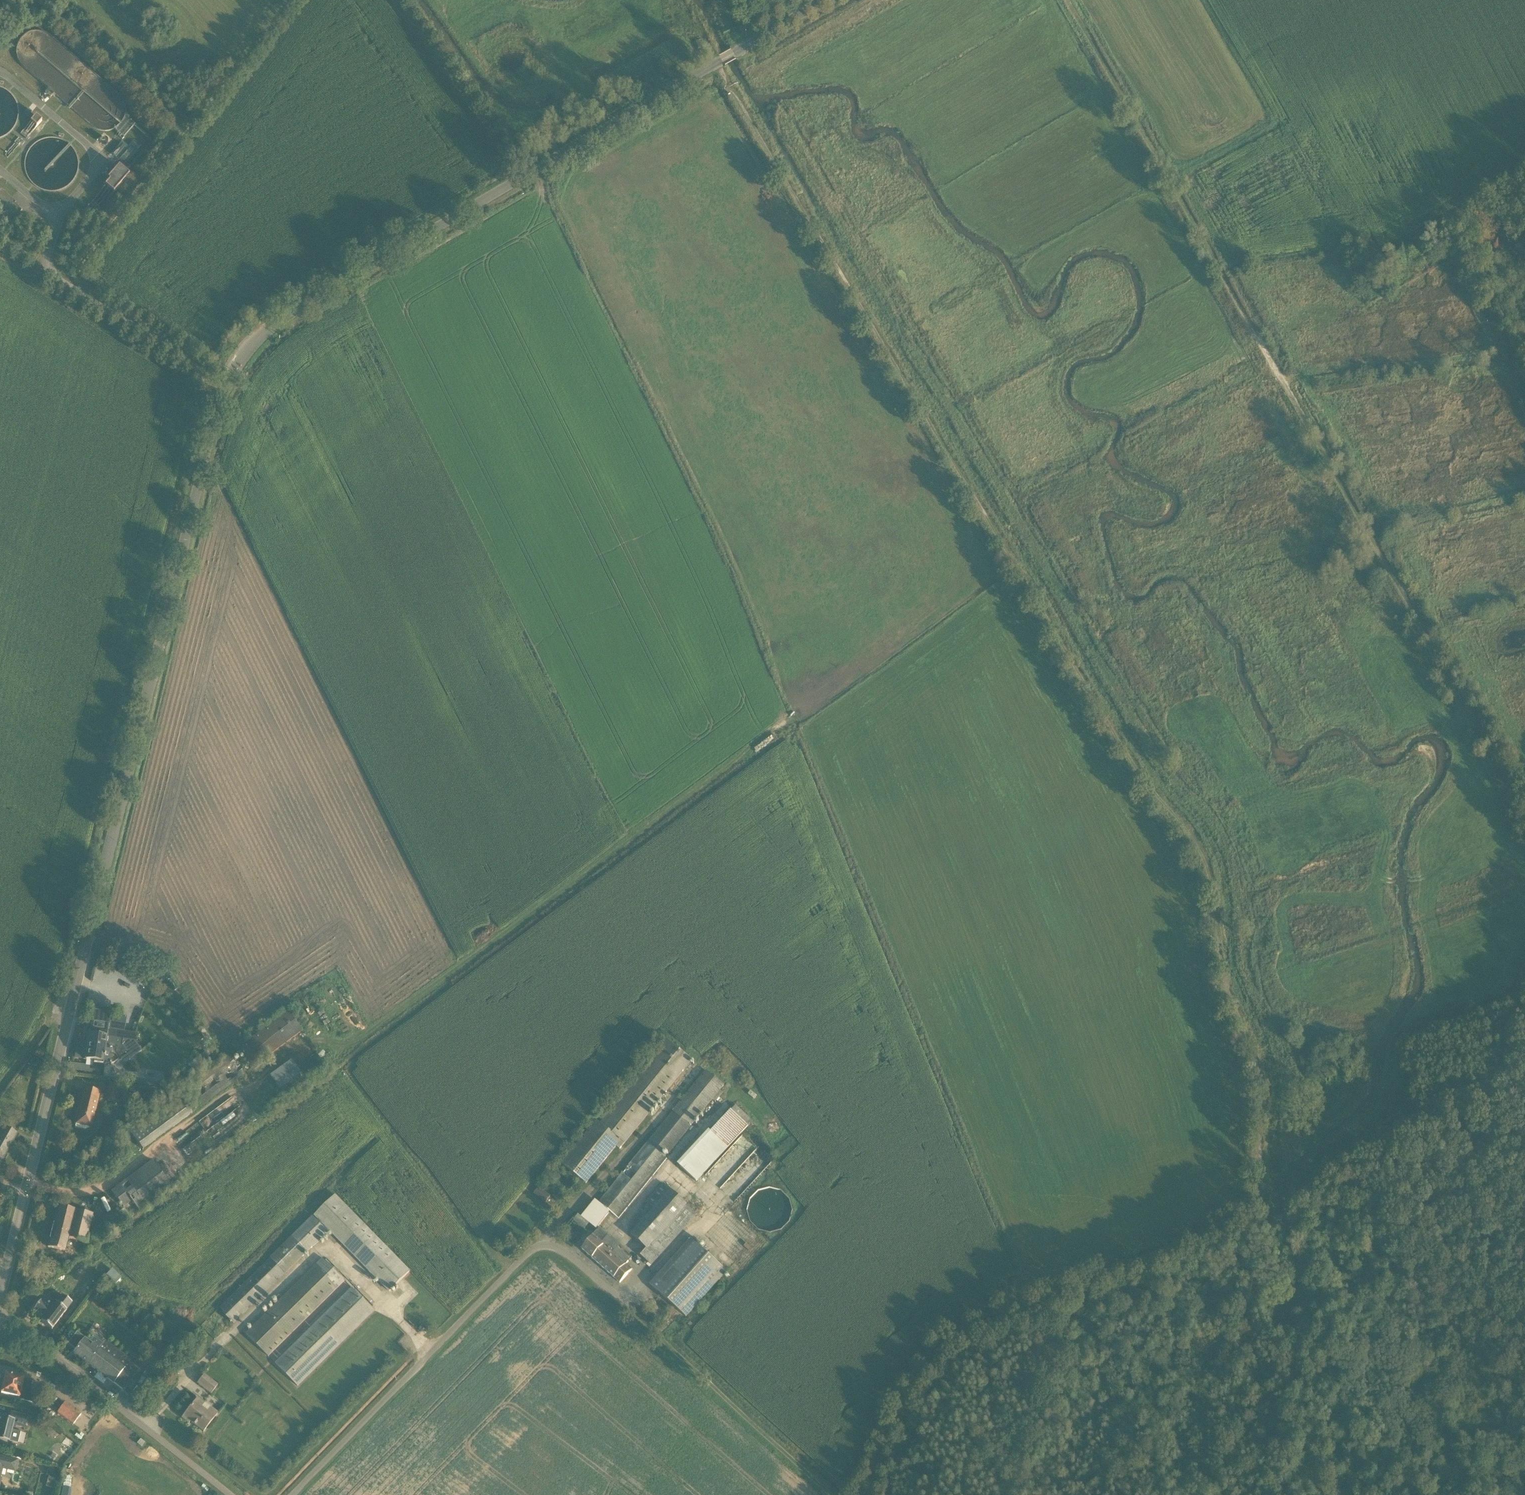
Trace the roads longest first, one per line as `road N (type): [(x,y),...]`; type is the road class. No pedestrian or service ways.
road 1 (unclassified): [(826,0),(287,316),(228,376),(0,1301)]
road 2 (track): [(1266,1221),(1261,1063),(1223,981),(1208,860),(1184,820),(1141,779),(714,65)]
road 3 (track): [(1266,1221),(1084,1286),(949,1348),(905,1408),(867,1494)]
road 4 (unclassified): [(294,1494),(537,1248),(559,1249),(633,1313)]
road 5 (unclassified): [(0,1322),(228,1494)]
road 6 (track): [(633,1313),(833,1494)]
road 7 (track): [(1524,1135),(1510,1168),(1488,1188),(1339,1210)]
road 8 (track): [(1339,1210),(1442,1254),(1524,1301)]

